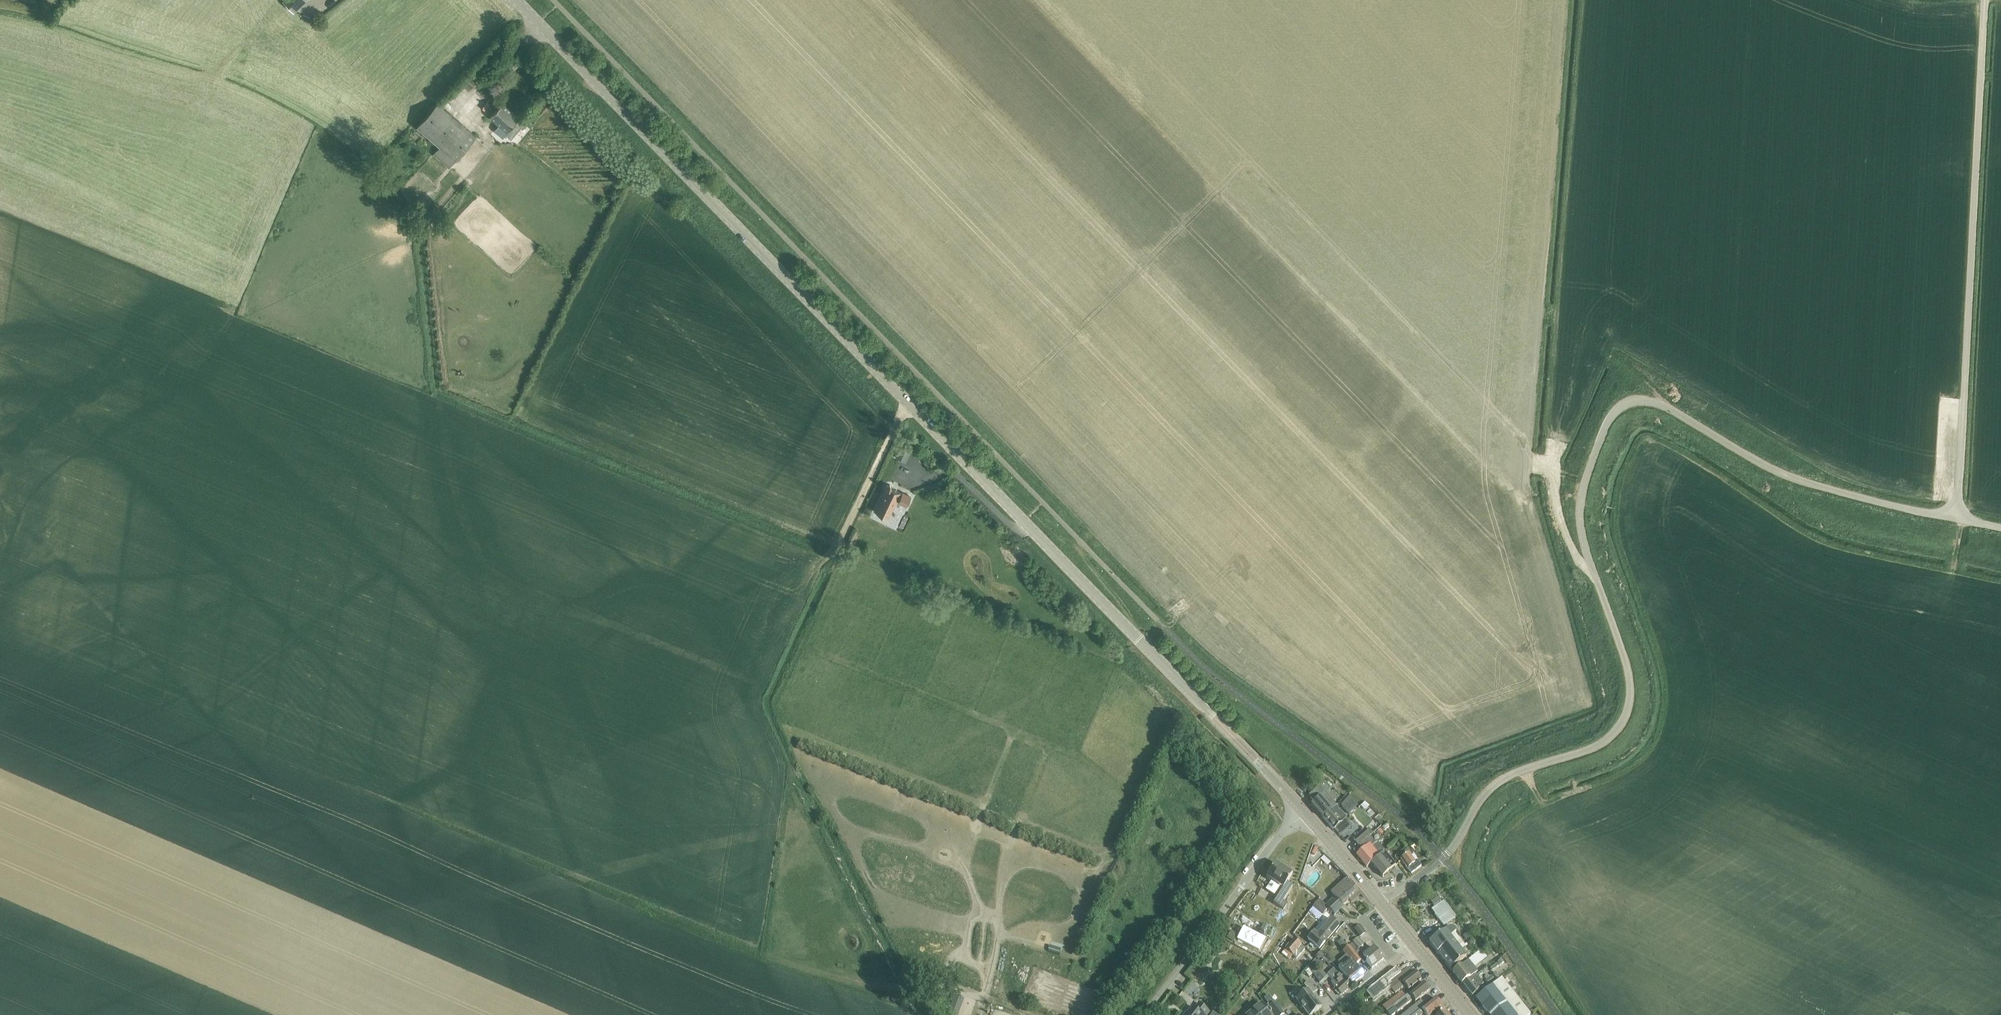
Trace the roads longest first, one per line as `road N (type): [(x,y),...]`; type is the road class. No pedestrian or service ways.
road 1 (secondary): [(1304,812),(516,0)]
road 2 (unclassified): [(1443,859),(1502,776),(1604,739),(1628,718),(1631,667),(1588,561),(1582,513),(1599,446),(1622,400),(1656,401),(1794,478),(1954,518)]
road 3 (unclassified): [(1954,518),(1985,0)]
road 4 (track): [(910,405),(832,556),(823,558)]
road 5 (unclassified): [(1145,1014),(1242,886)]

